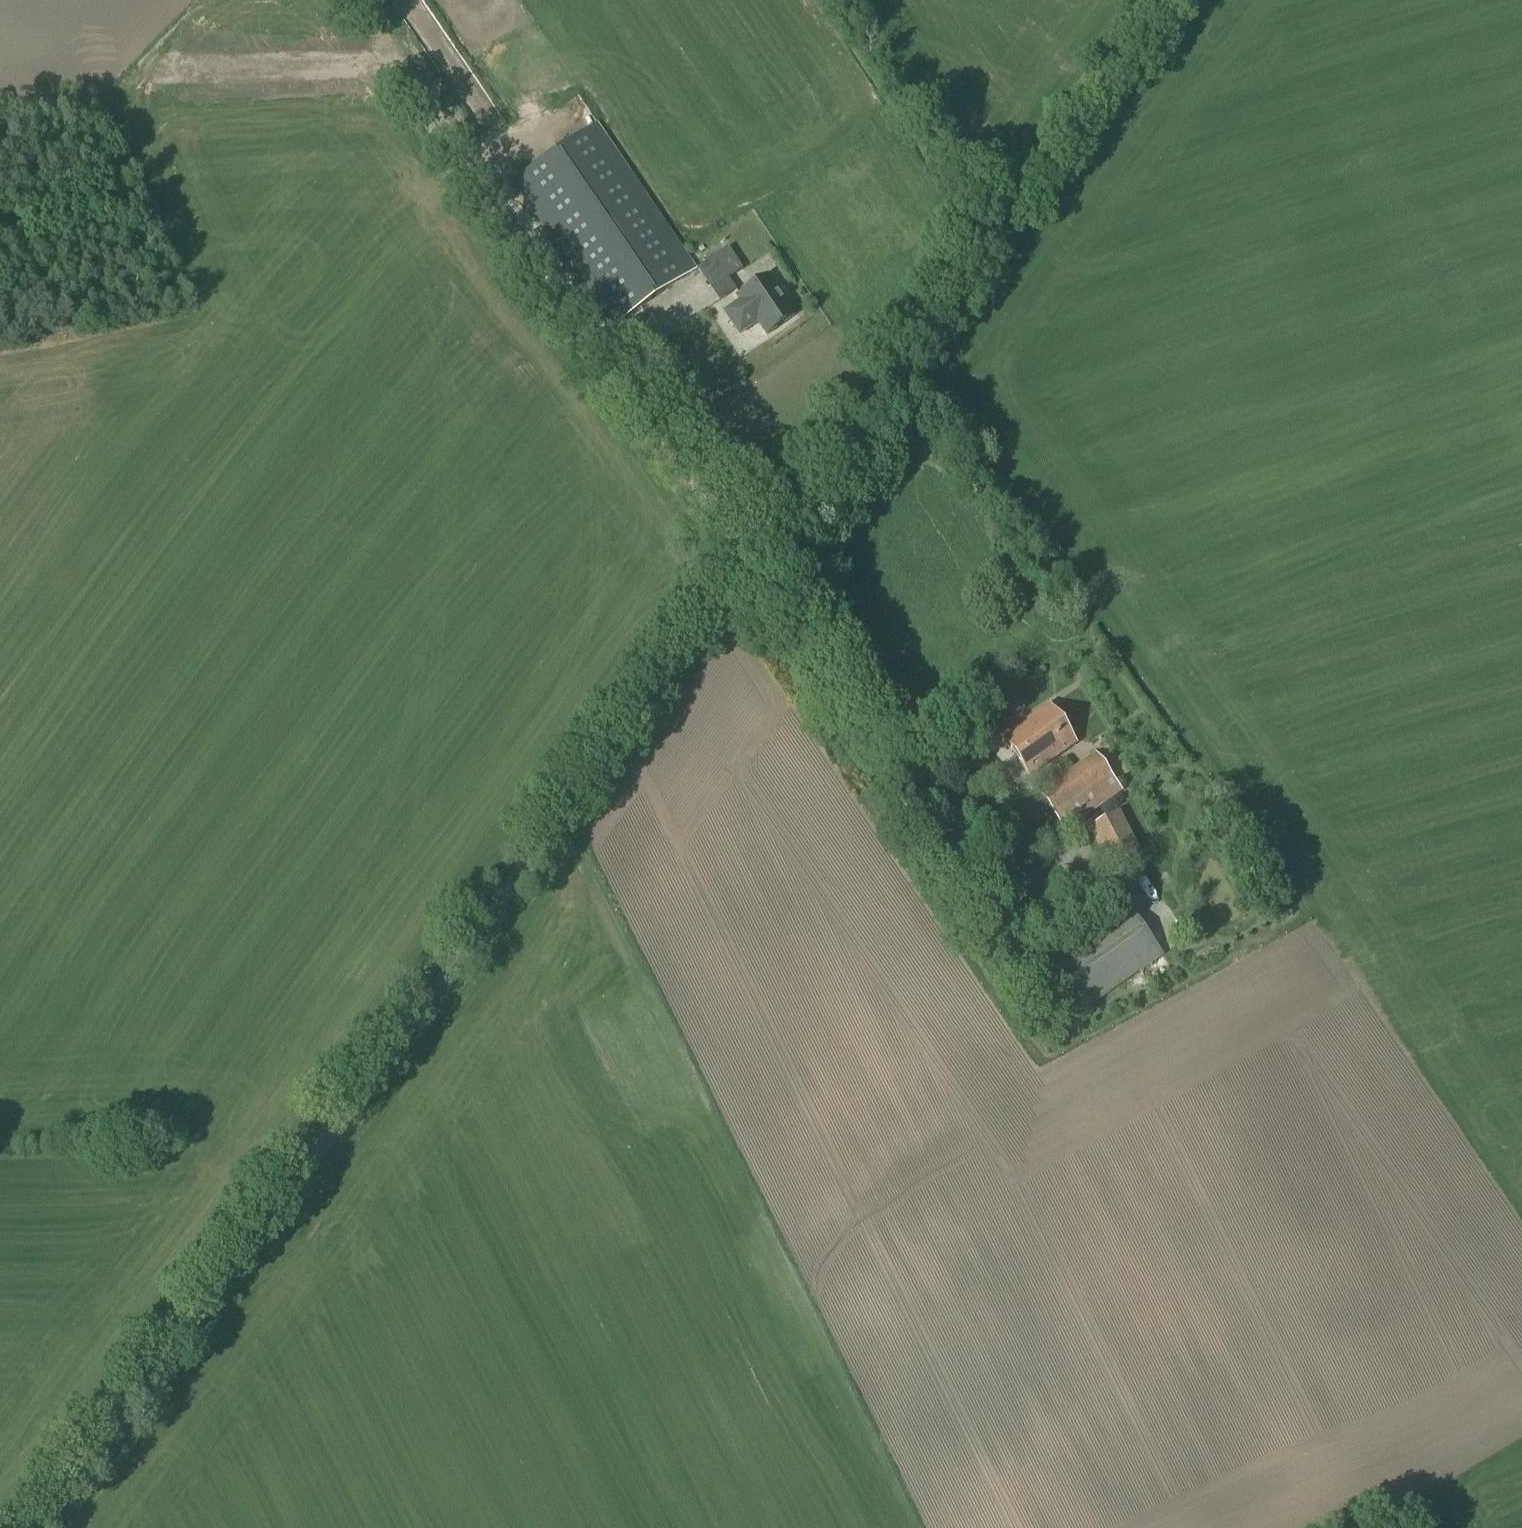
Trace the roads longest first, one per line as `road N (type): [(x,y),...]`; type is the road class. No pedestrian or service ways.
road 1 (unclassified): [(39,1527),(1160,0)]

